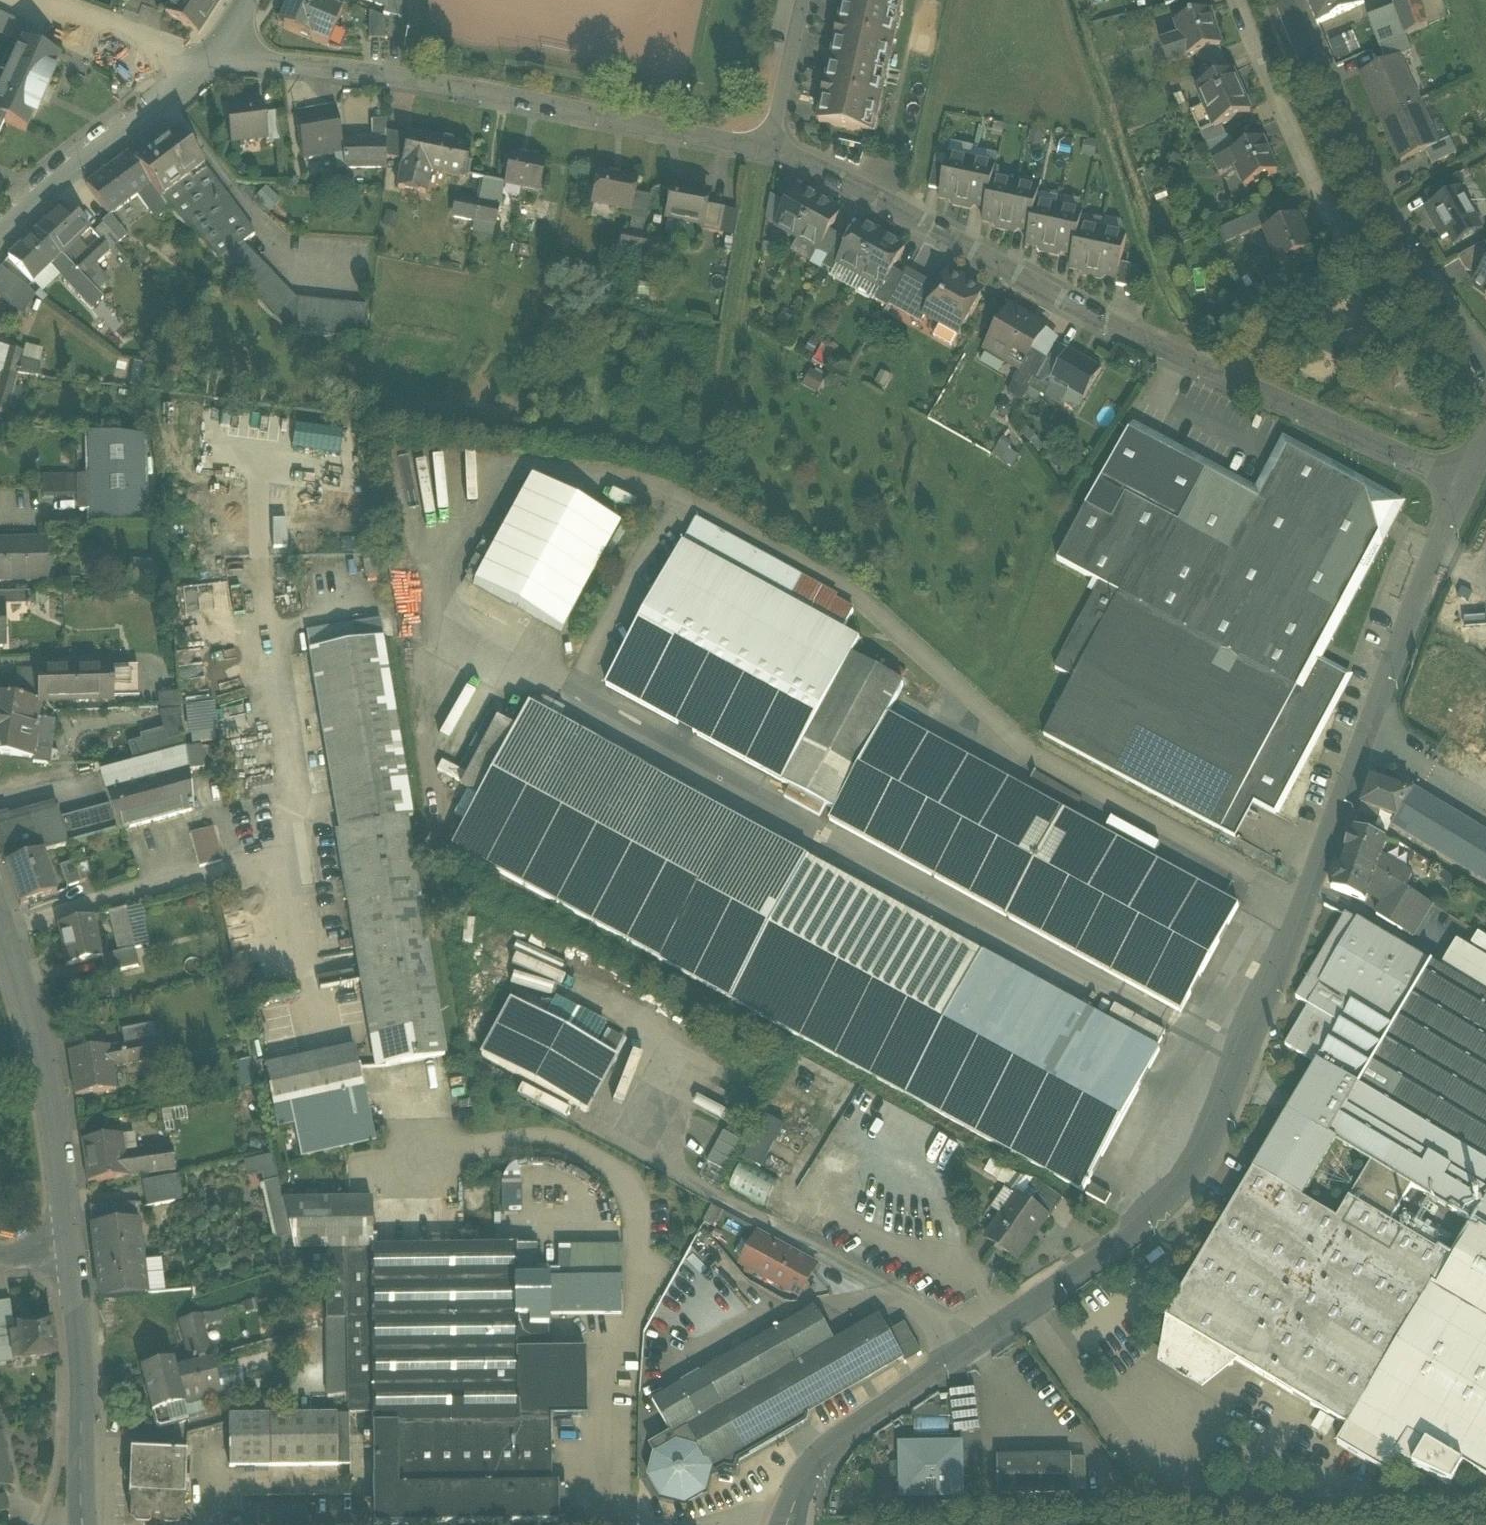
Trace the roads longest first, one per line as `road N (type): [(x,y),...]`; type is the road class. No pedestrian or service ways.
road 1 (residential): [(1465,490),(1246,1065),(1200,1162),(1132,1240),(819,1458),(787,1524)]
road 2 (residential): [(1465,490),(1181,359),(766,148)]
road 3 (residential): [(766,148),(273,63),(223,43)]
road 4 (residential): [(1485,370),(1386,221),(1284,0)]
road 5 (residential): [(0,931),(39,1060),(69,1253)]
road 6 (residential): [(69,1253),(82,1361),(82,1524)]
road 7 (residential): [(192,74),(0,238)]
road 8 (residential): [(192,74),(160,42),(32,0)]
road 9 (residential): [(800,0),(766,148)]

